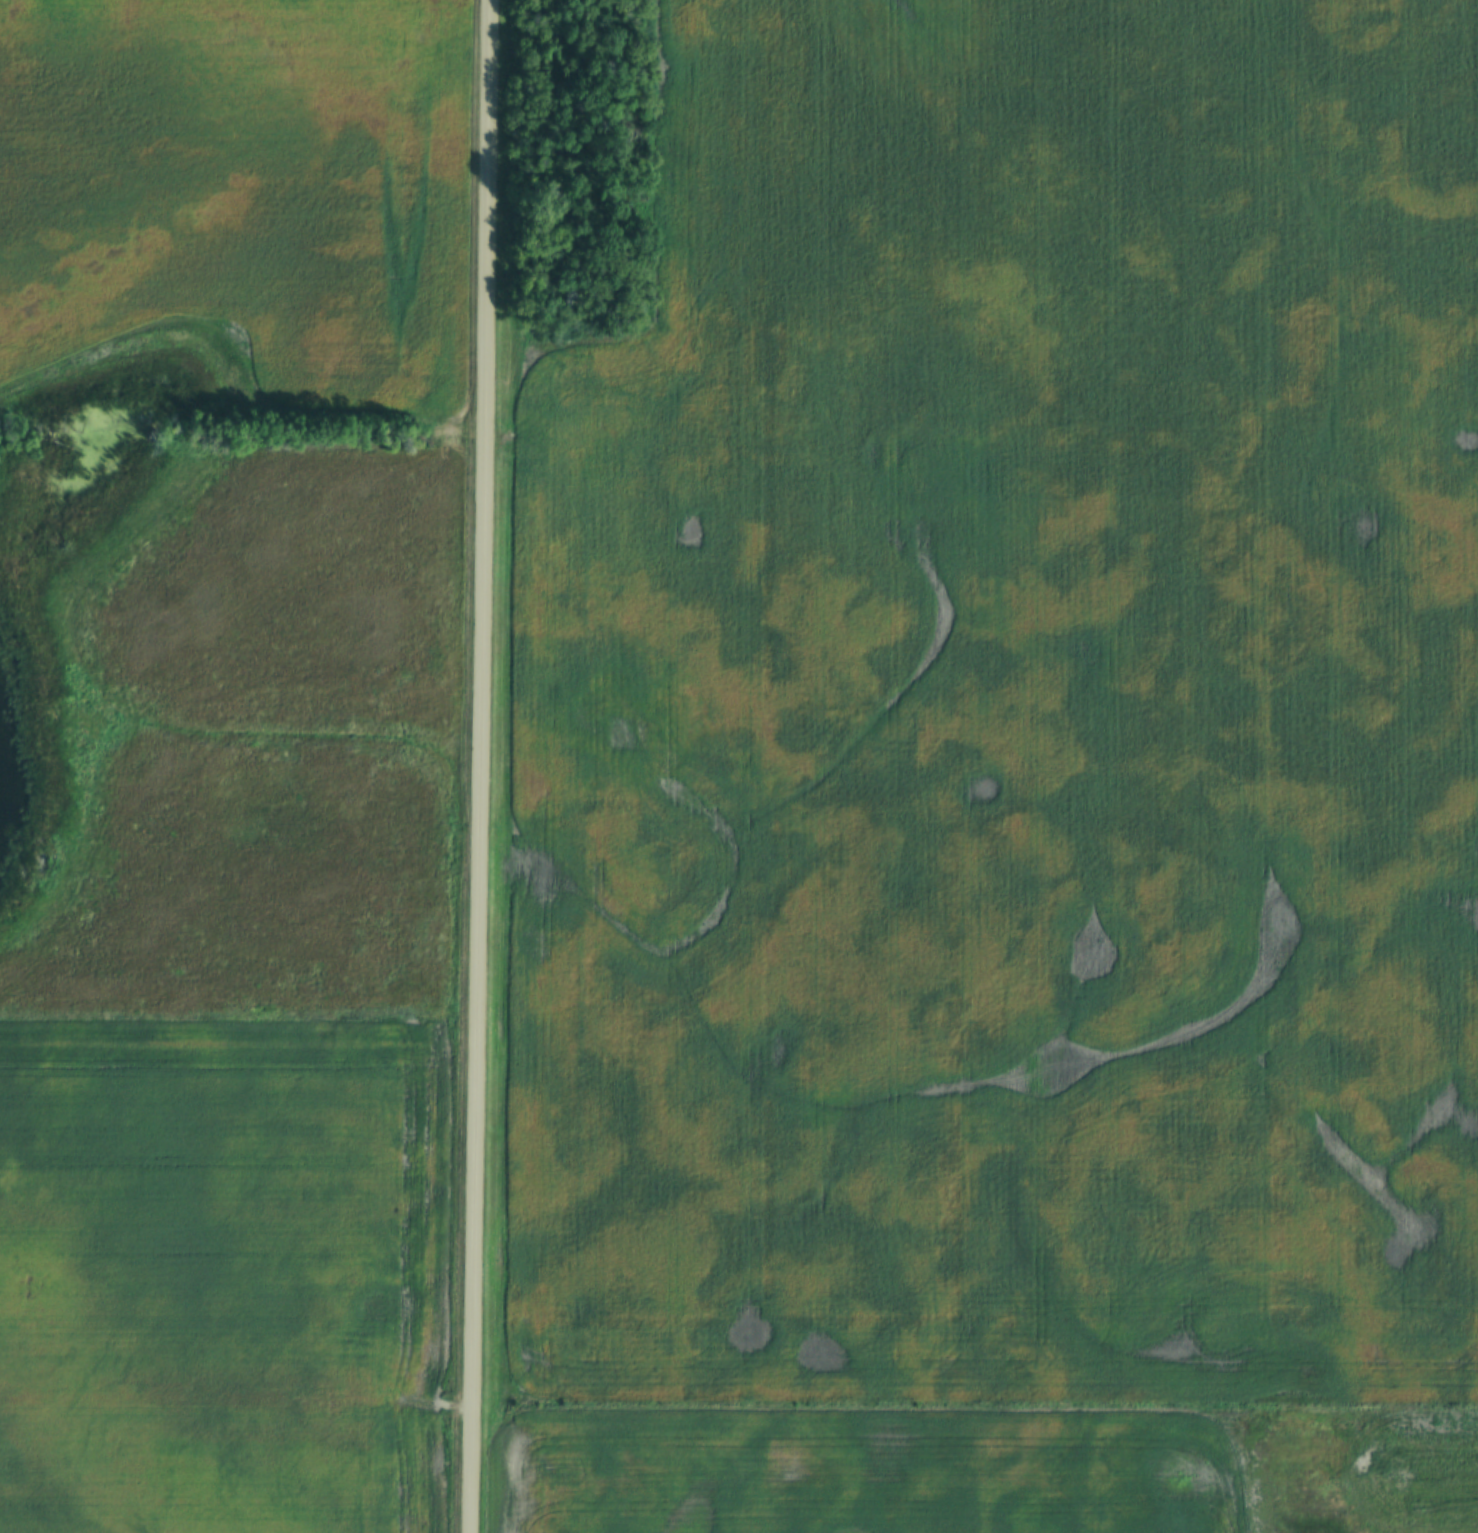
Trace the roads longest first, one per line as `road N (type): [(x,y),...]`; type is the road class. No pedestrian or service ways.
road 1 (tertiary): [(473,1532),(494,0)]

